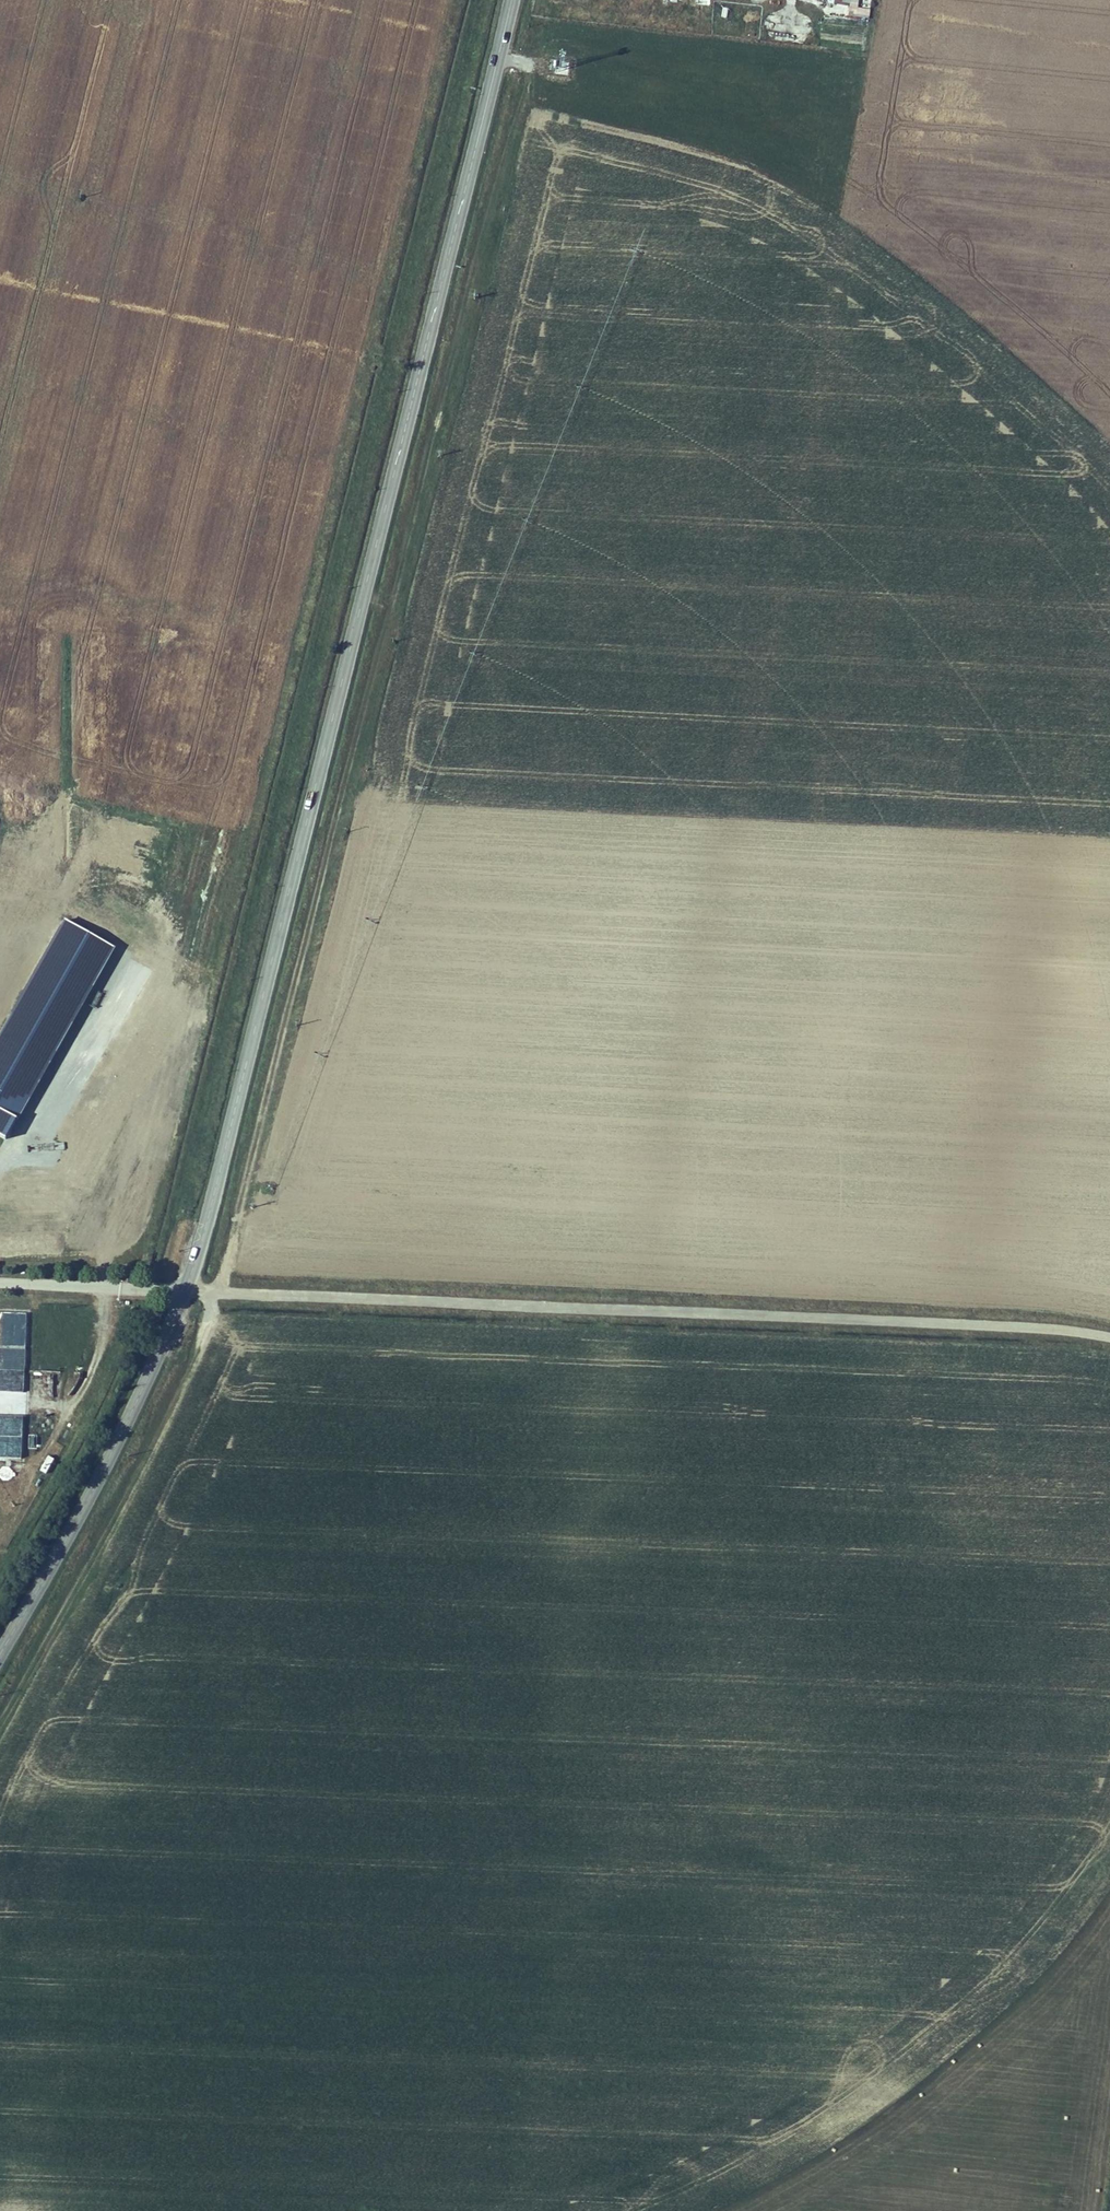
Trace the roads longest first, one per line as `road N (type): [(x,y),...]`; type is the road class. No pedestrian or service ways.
road 1 (tertiary): [(509,0),(186,1288)]
road 2 (tertiary): [(186,1288),(134,1412),(0,1657)]
road 3 (unclassified): [(186,1288),(0,1282)]

